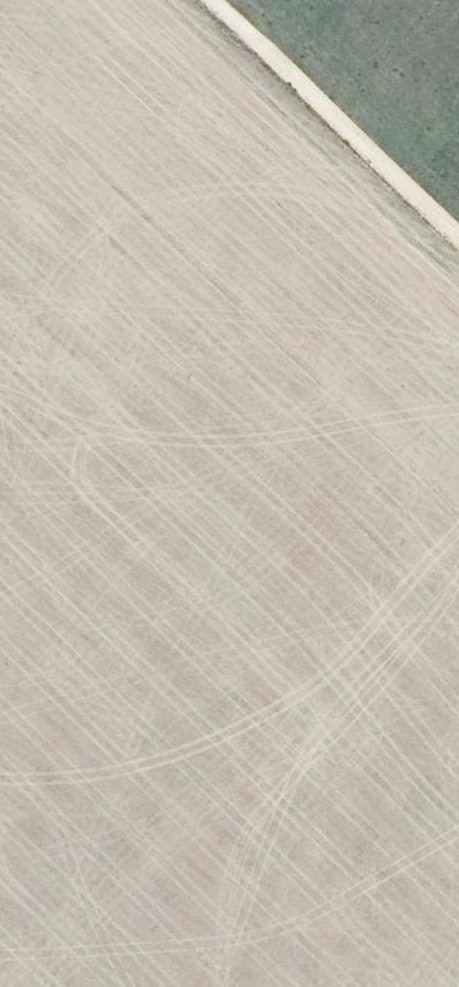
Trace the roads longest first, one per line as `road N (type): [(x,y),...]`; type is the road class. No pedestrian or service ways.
road 1 (track): [(198,0),(458,250)]

